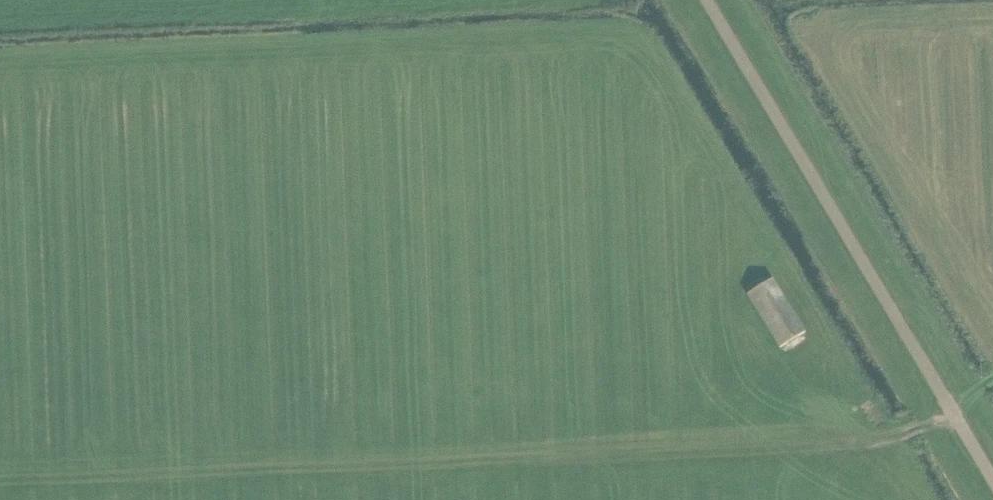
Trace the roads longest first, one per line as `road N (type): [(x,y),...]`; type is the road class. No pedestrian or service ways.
road 1 (unclassified): [(992,480),(707,0)]

